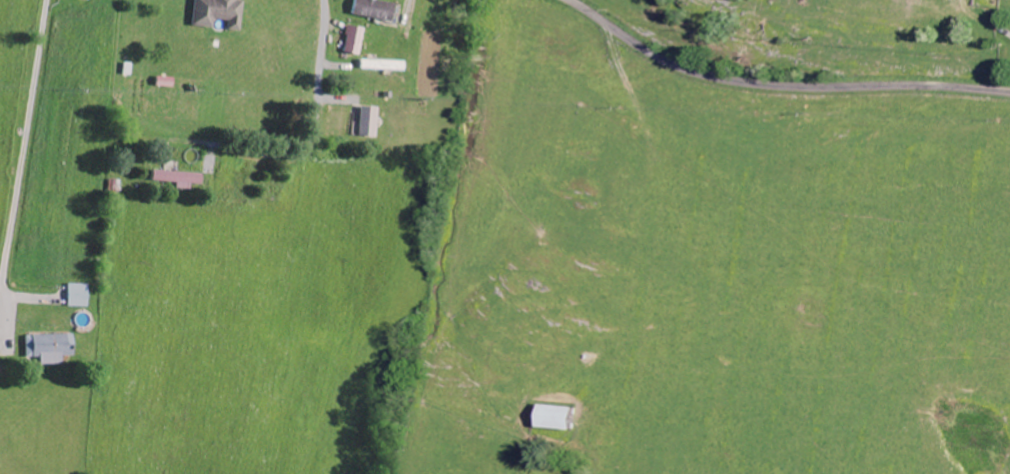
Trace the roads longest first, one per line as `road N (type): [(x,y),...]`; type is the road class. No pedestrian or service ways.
road 1 (residential): [(569,0),(654,56),(703,76),(779,87),(1009,95)]
road 2 (residential): [(172,139),(281,158),(310,145),(324,0)]

